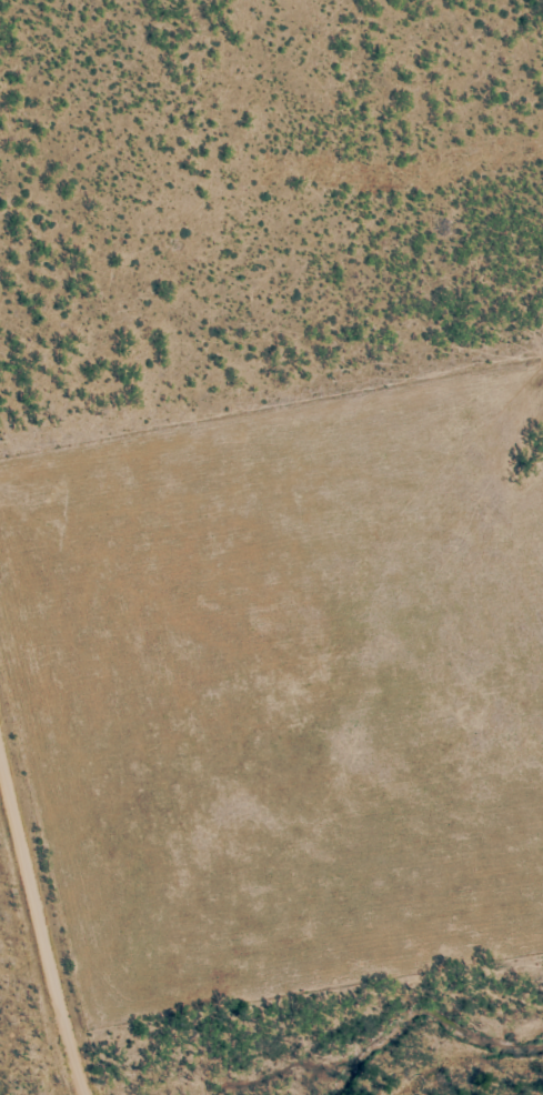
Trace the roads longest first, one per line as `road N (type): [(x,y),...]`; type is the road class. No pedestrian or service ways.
road 1 (residential): [(85,1094),(0,735)]

